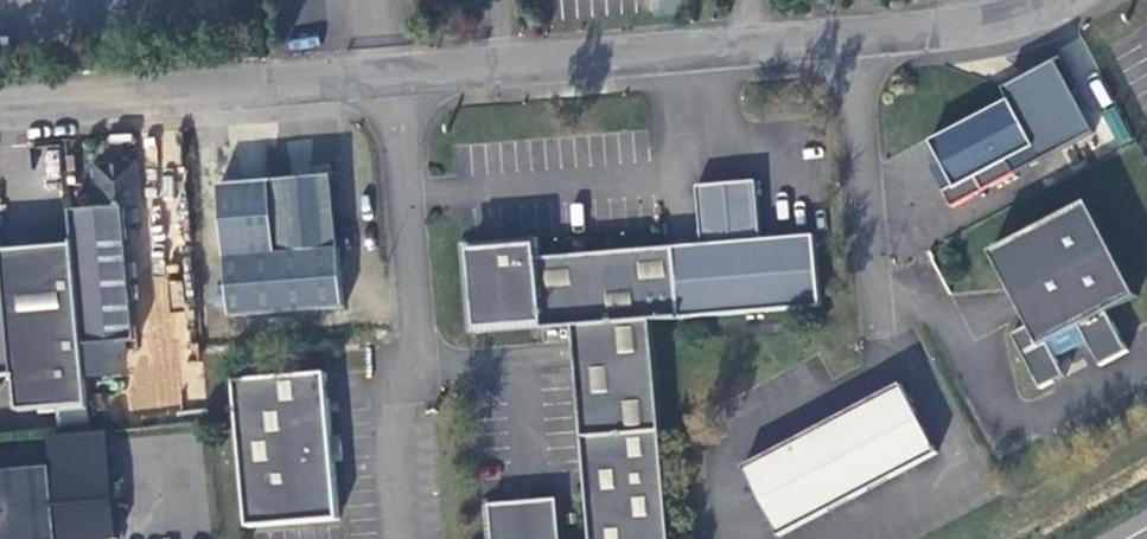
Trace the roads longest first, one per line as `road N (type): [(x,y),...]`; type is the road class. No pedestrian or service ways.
road 1 (unclassified): [(1065,0),(973,30),(399,83)]
road 2 (unclassified): [(399,83),(0,114)]
road 3 (unclassified): [(399,83),(415,366),(400,435)]

